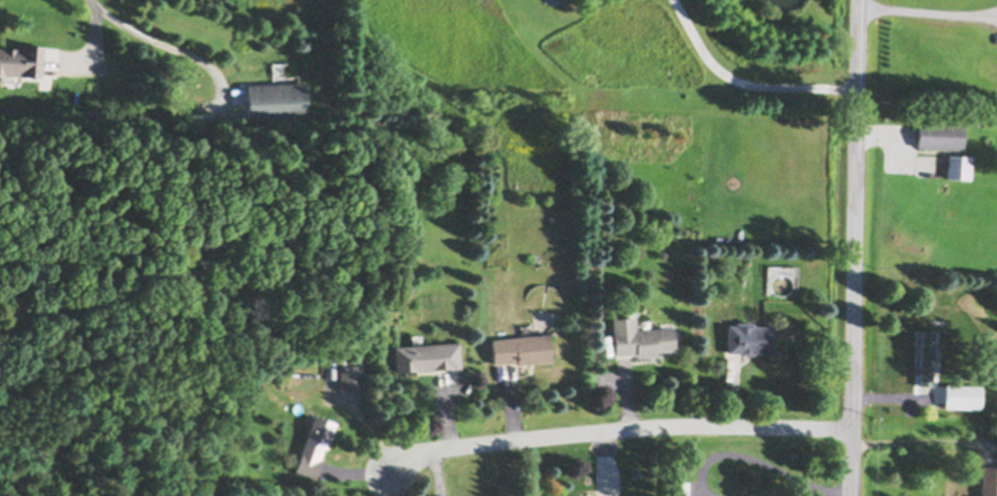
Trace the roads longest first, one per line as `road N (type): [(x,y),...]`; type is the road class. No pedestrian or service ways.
road 1 (residential): [(860,0),(853,495)]
road 2 (residential): [(853,430),(630,430),(448,449),(392,474)]

